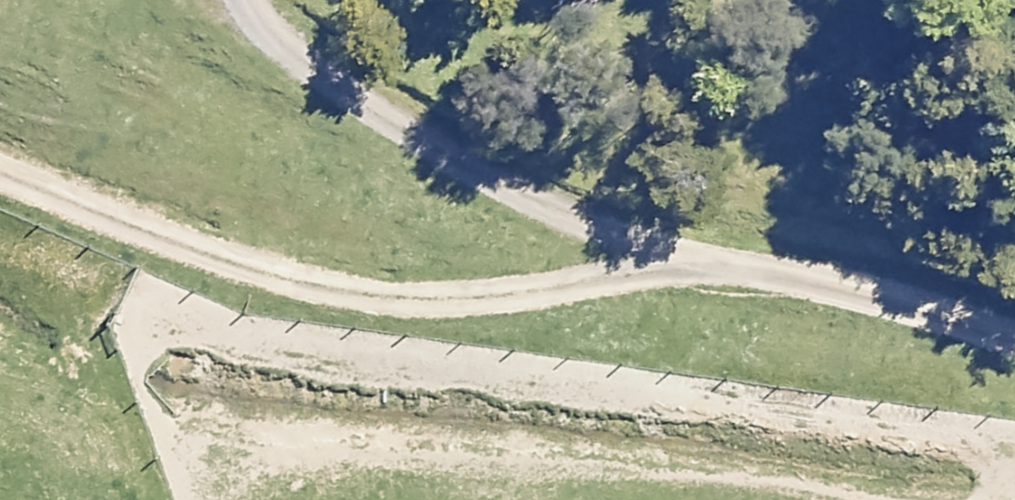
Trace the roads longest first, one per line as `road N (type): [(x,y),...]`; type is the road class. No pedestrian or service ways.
road 1 (track): [(1014,332),(822,275),(714,259),(582,293),(432,306),(244,268),(0,169)]
road 2 (track): [(256,0),(316,65),(420,136),(612,227),(714,259)]

